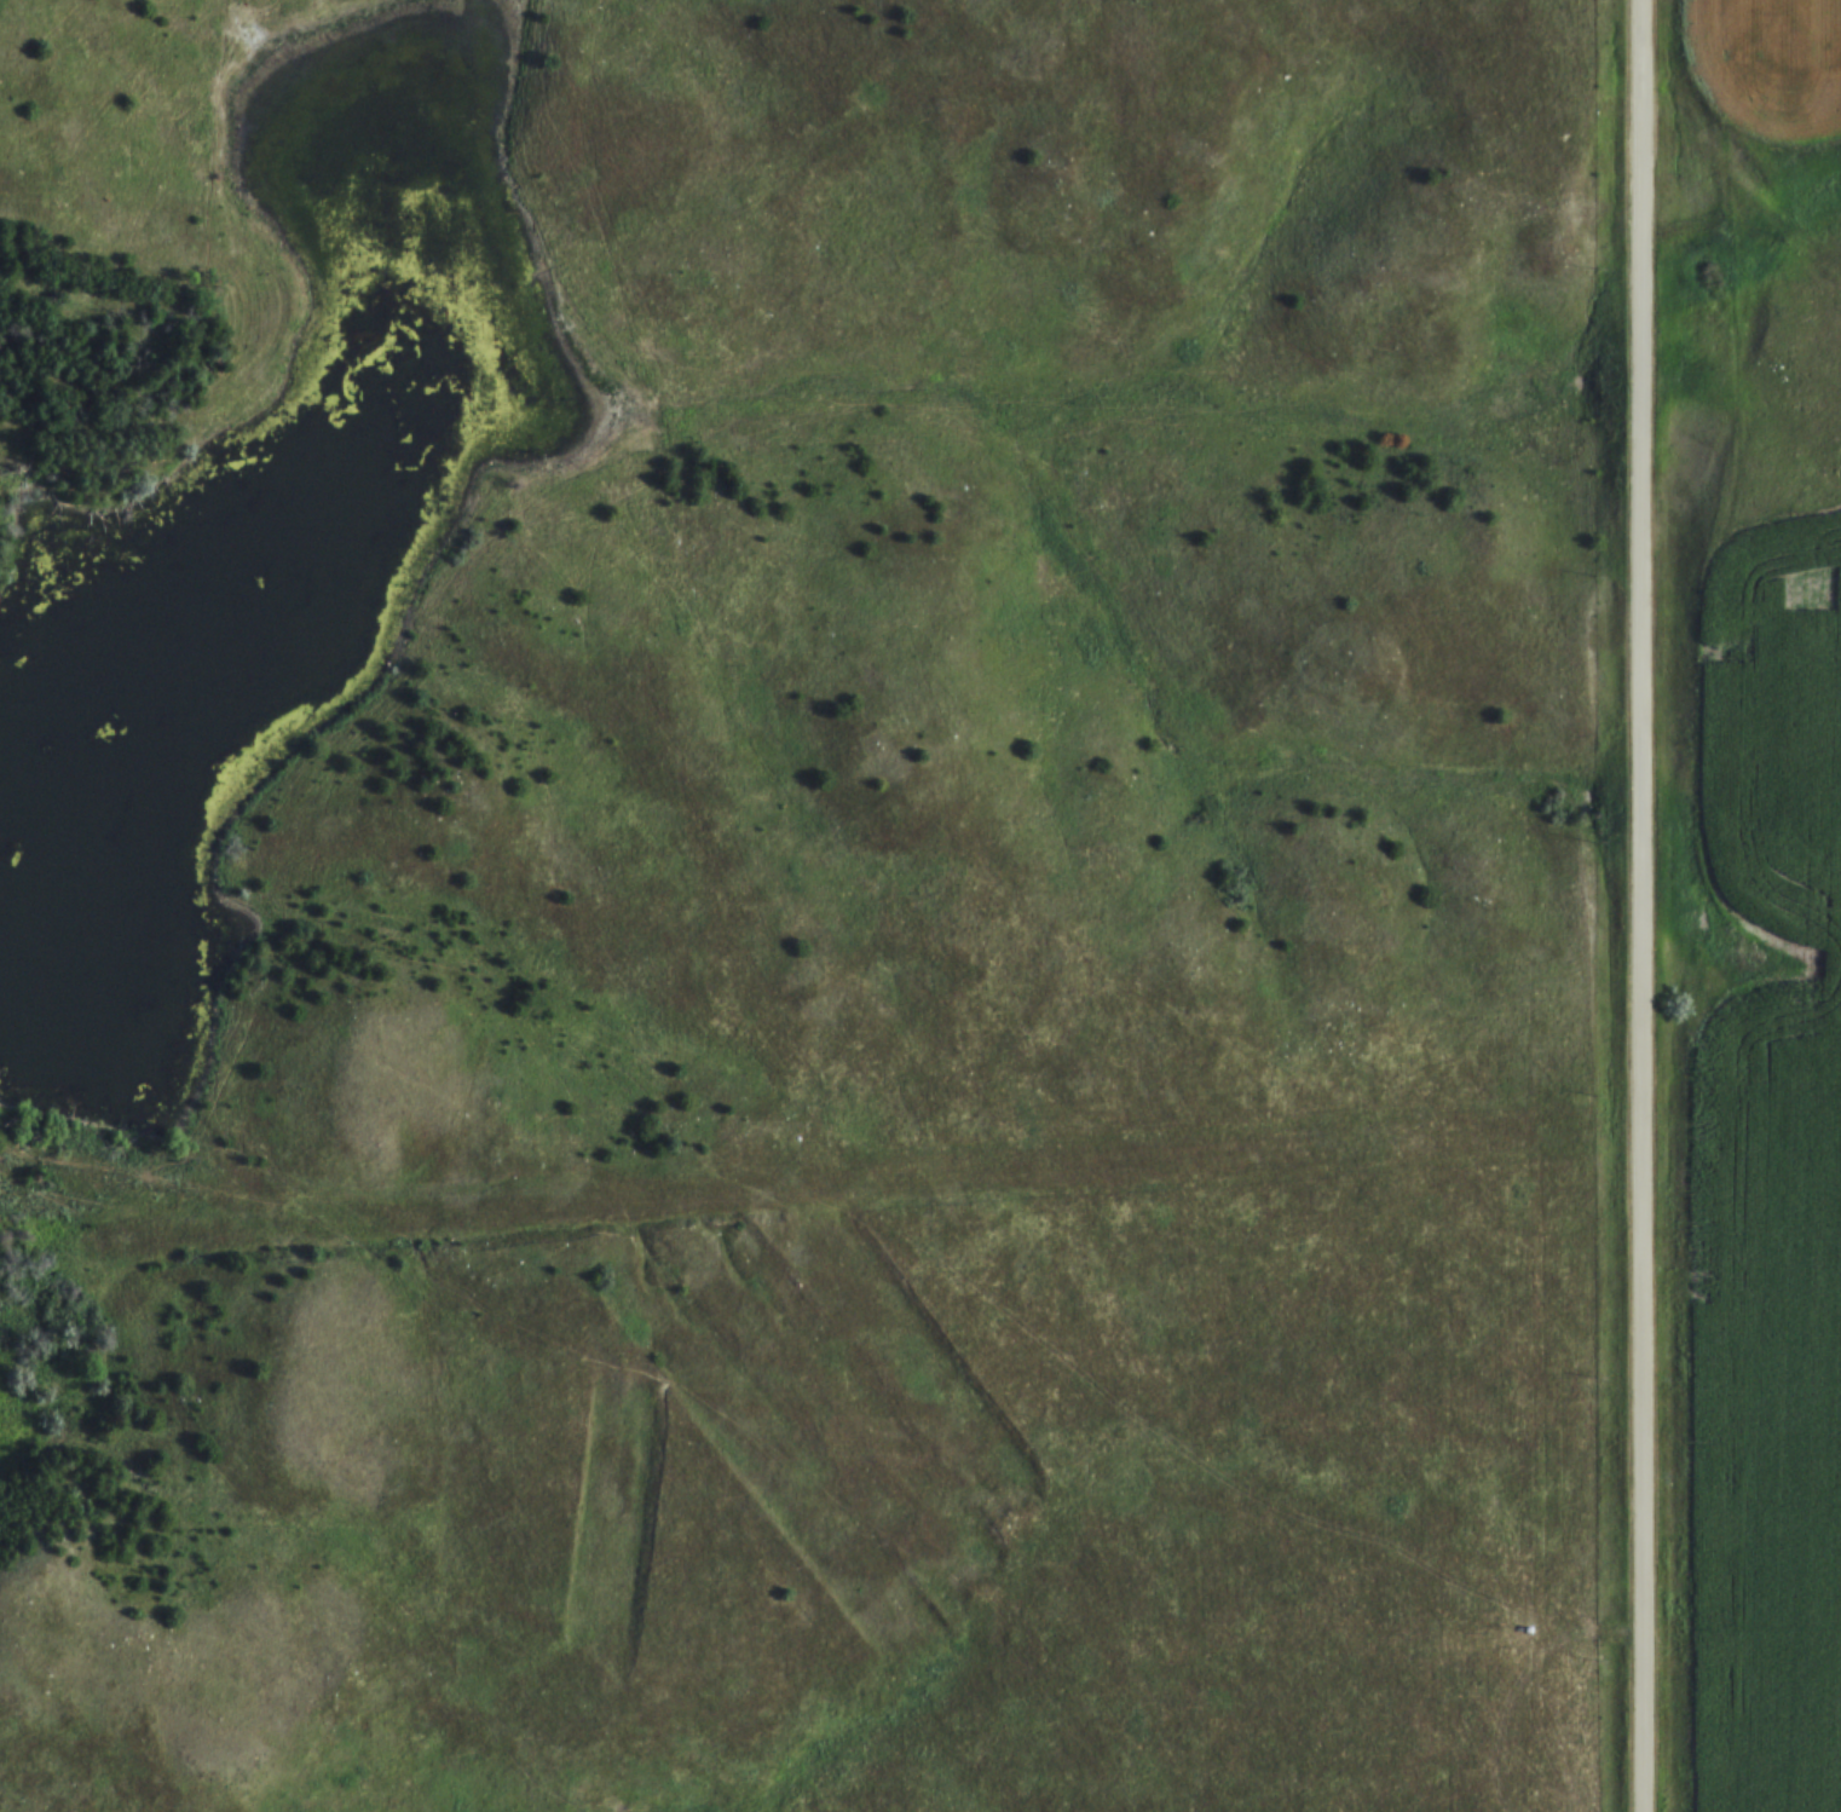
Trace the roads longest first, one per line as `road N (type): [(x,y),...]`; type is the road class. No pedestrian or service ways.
road 1 (residential): [(1646,1811),(1644,0)]

